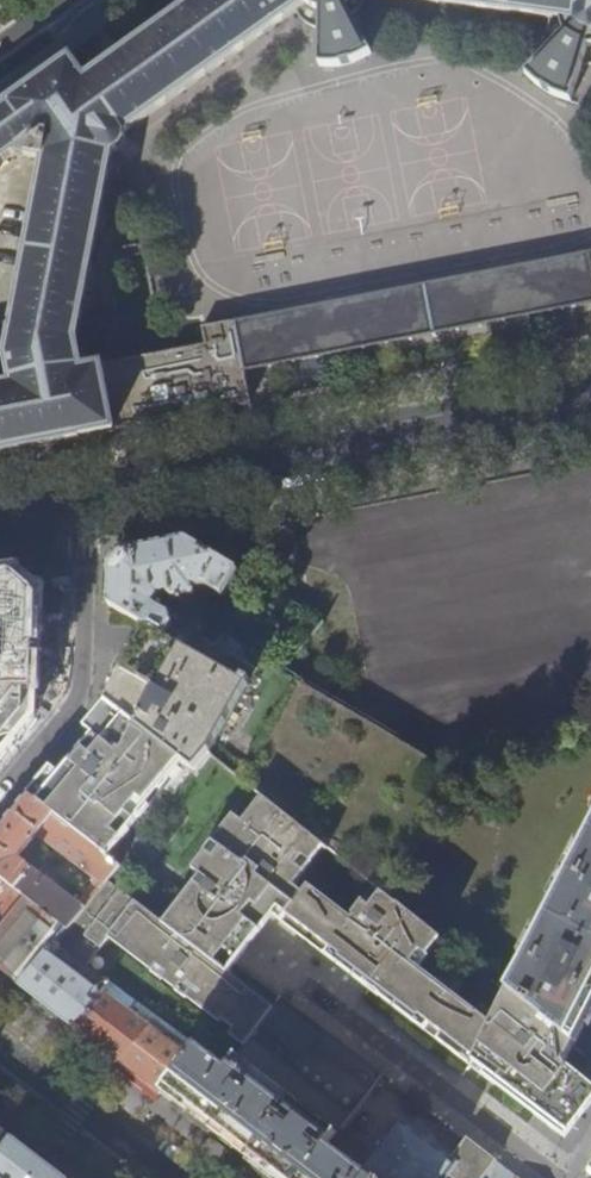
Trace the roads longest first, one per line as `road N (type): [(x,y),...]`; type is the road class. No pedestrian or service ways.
road 1 (secondary): [(88,501),(590,404)]
road 2 (residential): [(0,792),(81,690),(88,501)]
road 3 (residential): [(558,1177),(308,988)]
road 4 (secondary): [(175,1177),(0,1043)]

